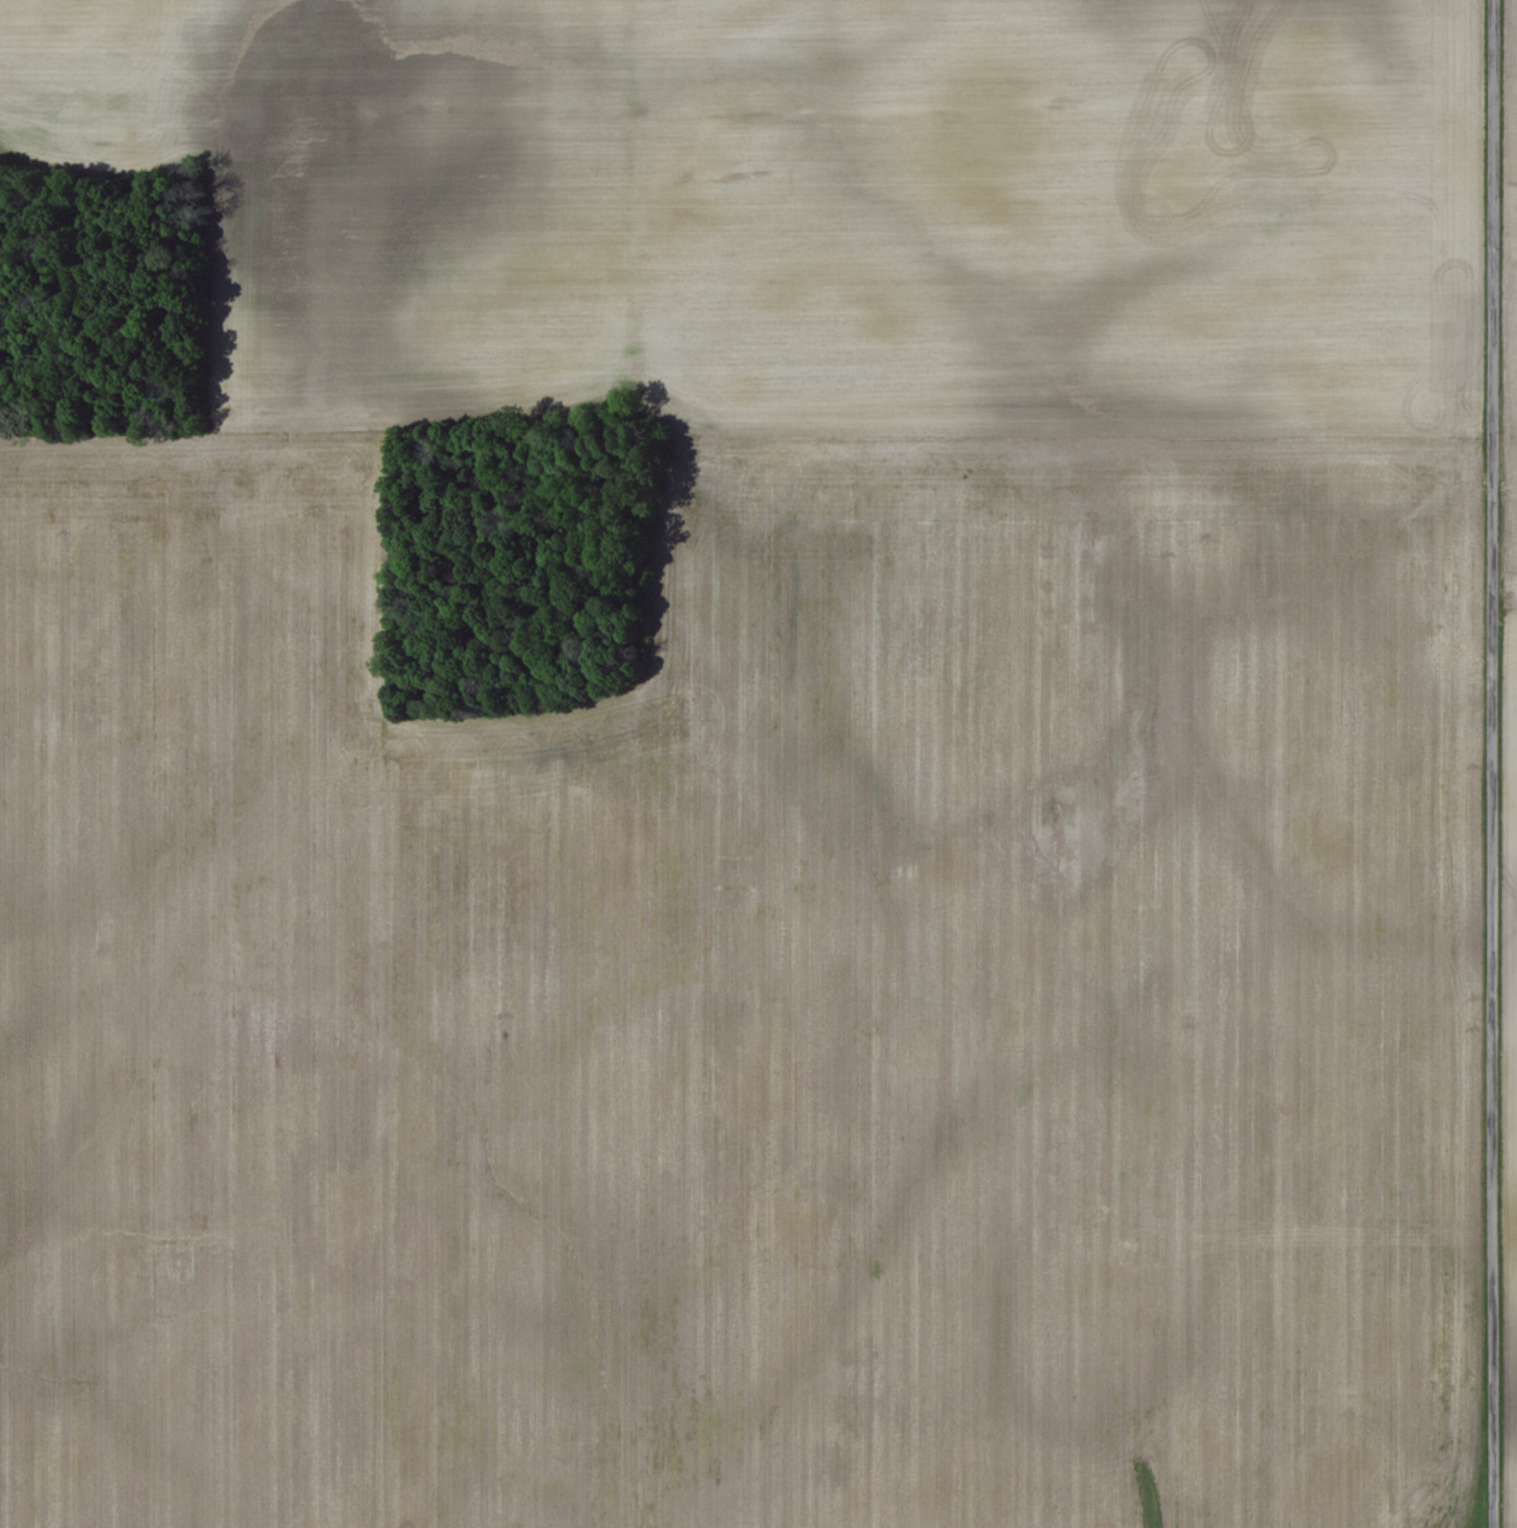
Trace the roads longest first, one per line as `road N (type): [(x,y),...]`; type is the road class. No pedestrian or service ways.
road 1 (residential): [(1489,1527),(1485,0)]

